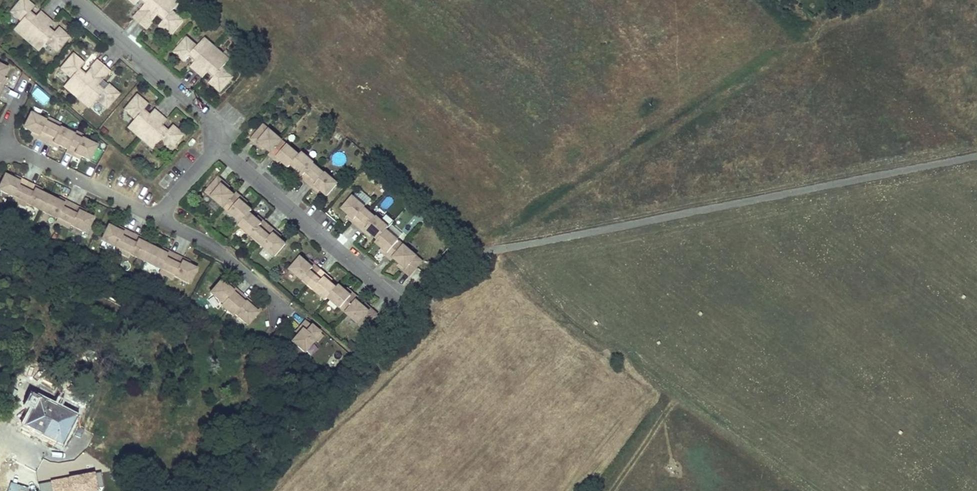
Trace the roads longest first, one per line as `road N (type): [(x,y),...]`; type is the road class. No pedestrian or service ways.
road 1 (track): [(496,249),(860,0)]
road 2 (residential): [(394,294),(222,139)]
road 3 (residential): [(222,139),(206,110),(76,0)]
road 4 (residential): [(0,138),(155,211)]
road 5 (residential): [(155,211),(214,240),(287,300)]

